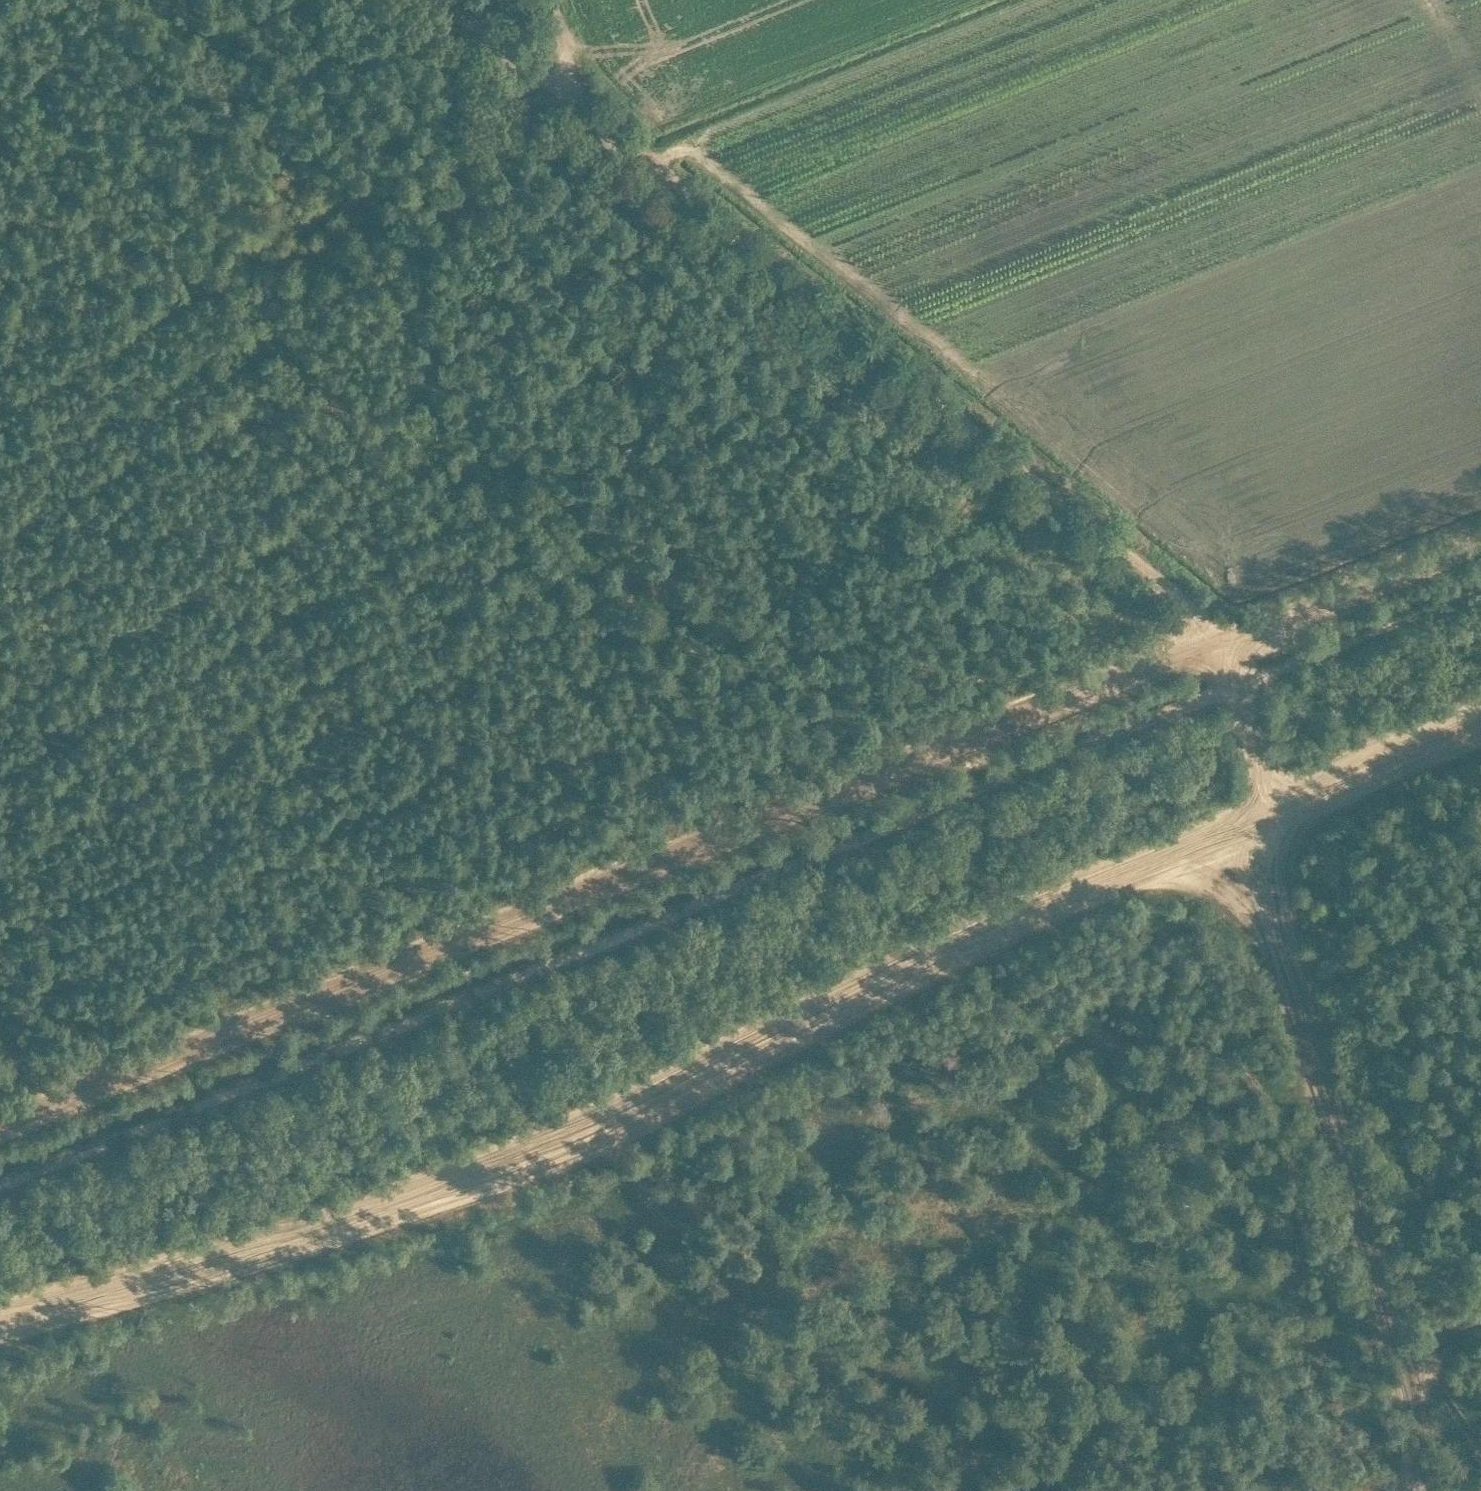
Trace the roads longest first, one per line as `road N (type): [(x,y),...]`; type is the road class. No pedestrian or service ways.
road 1 (track): [(0,1116),(1480,535)]
road 2 (track): [(0,1335),(638,1115),(997,931),(1252,817),(1233,687)]
road 3 (track): [(1233,687),(1180,600),(1141,564),(450,0)]
road 4 (track): [(1425,1490),(1252,817),(1480,728)]

